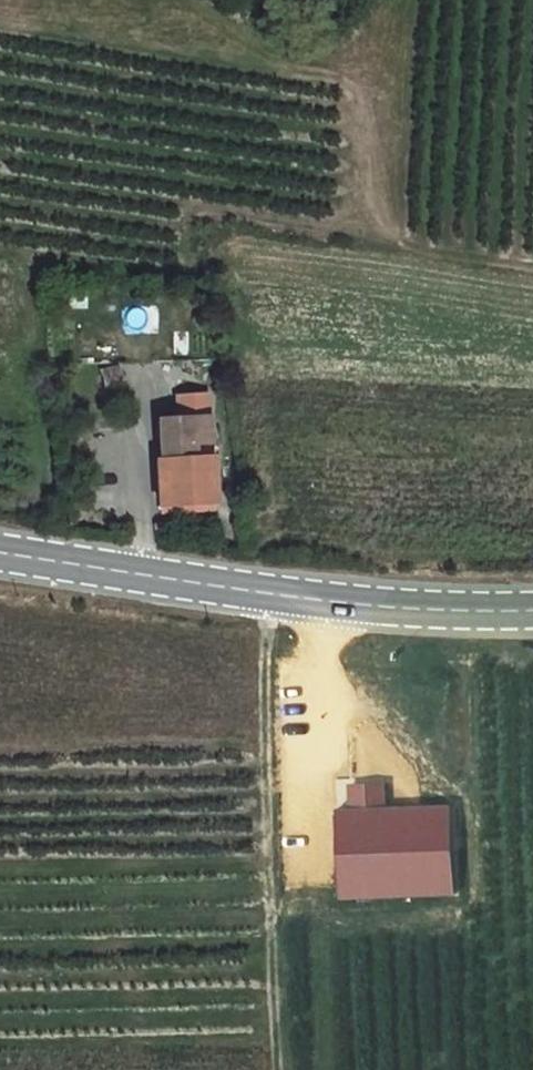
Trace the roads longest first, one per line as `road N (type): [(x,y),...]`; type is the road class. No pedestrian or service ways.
road 1 (tertiary): [(532,610),(381,606),(0,555)]

